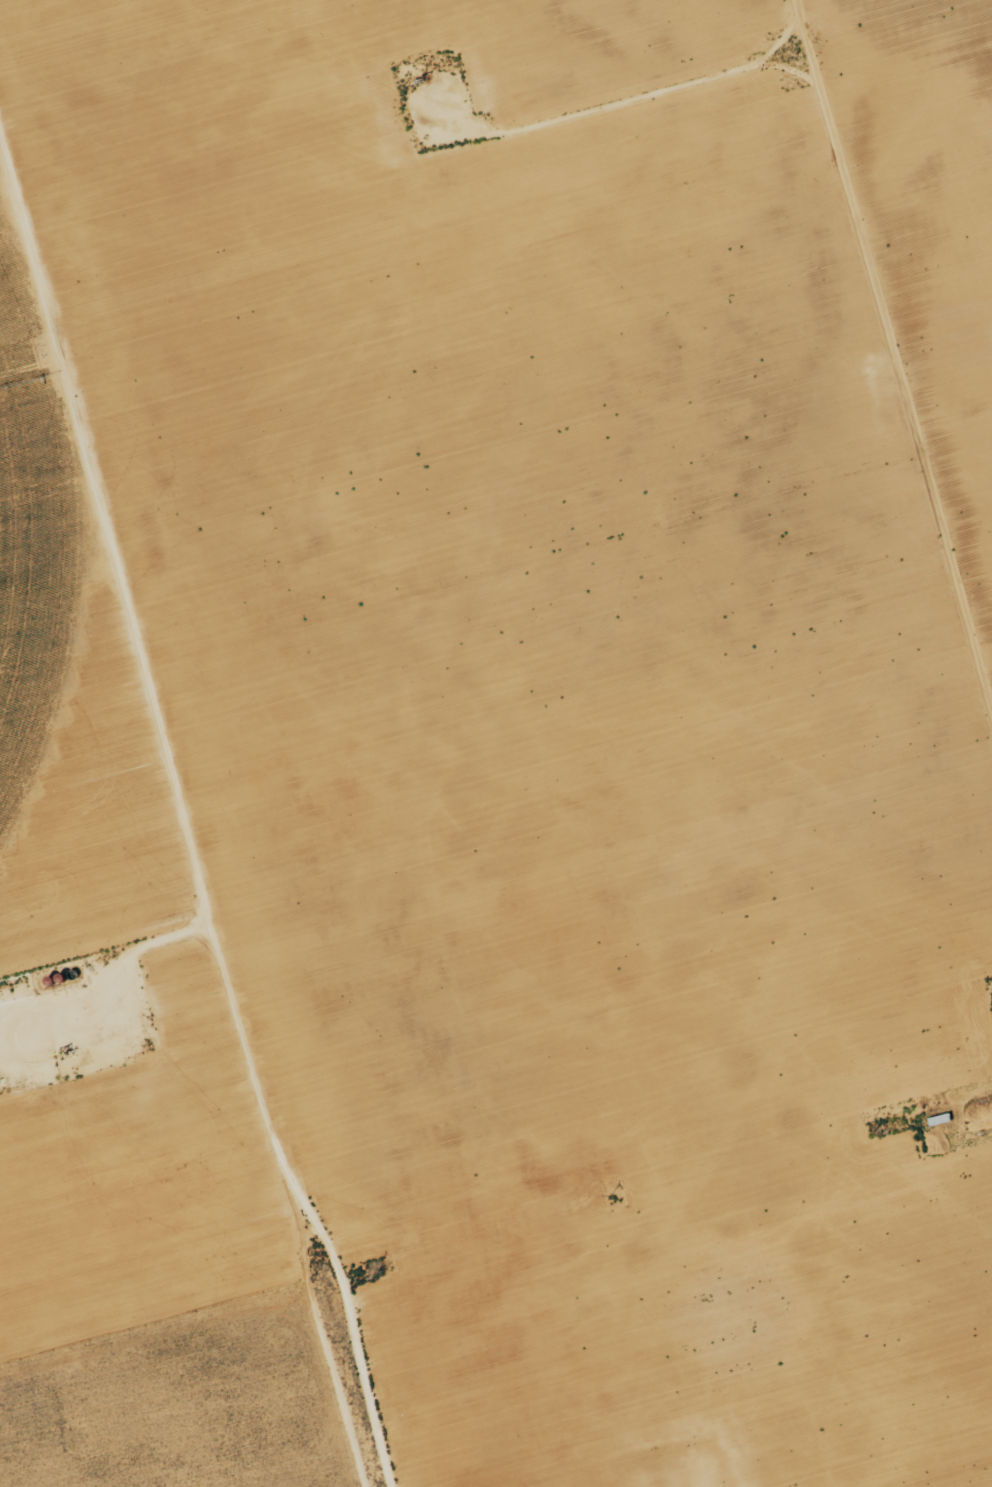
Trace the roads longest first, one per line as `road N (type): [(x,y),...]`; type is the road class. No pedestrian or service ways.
road 1 (track): [(818,0),(991,646)]

